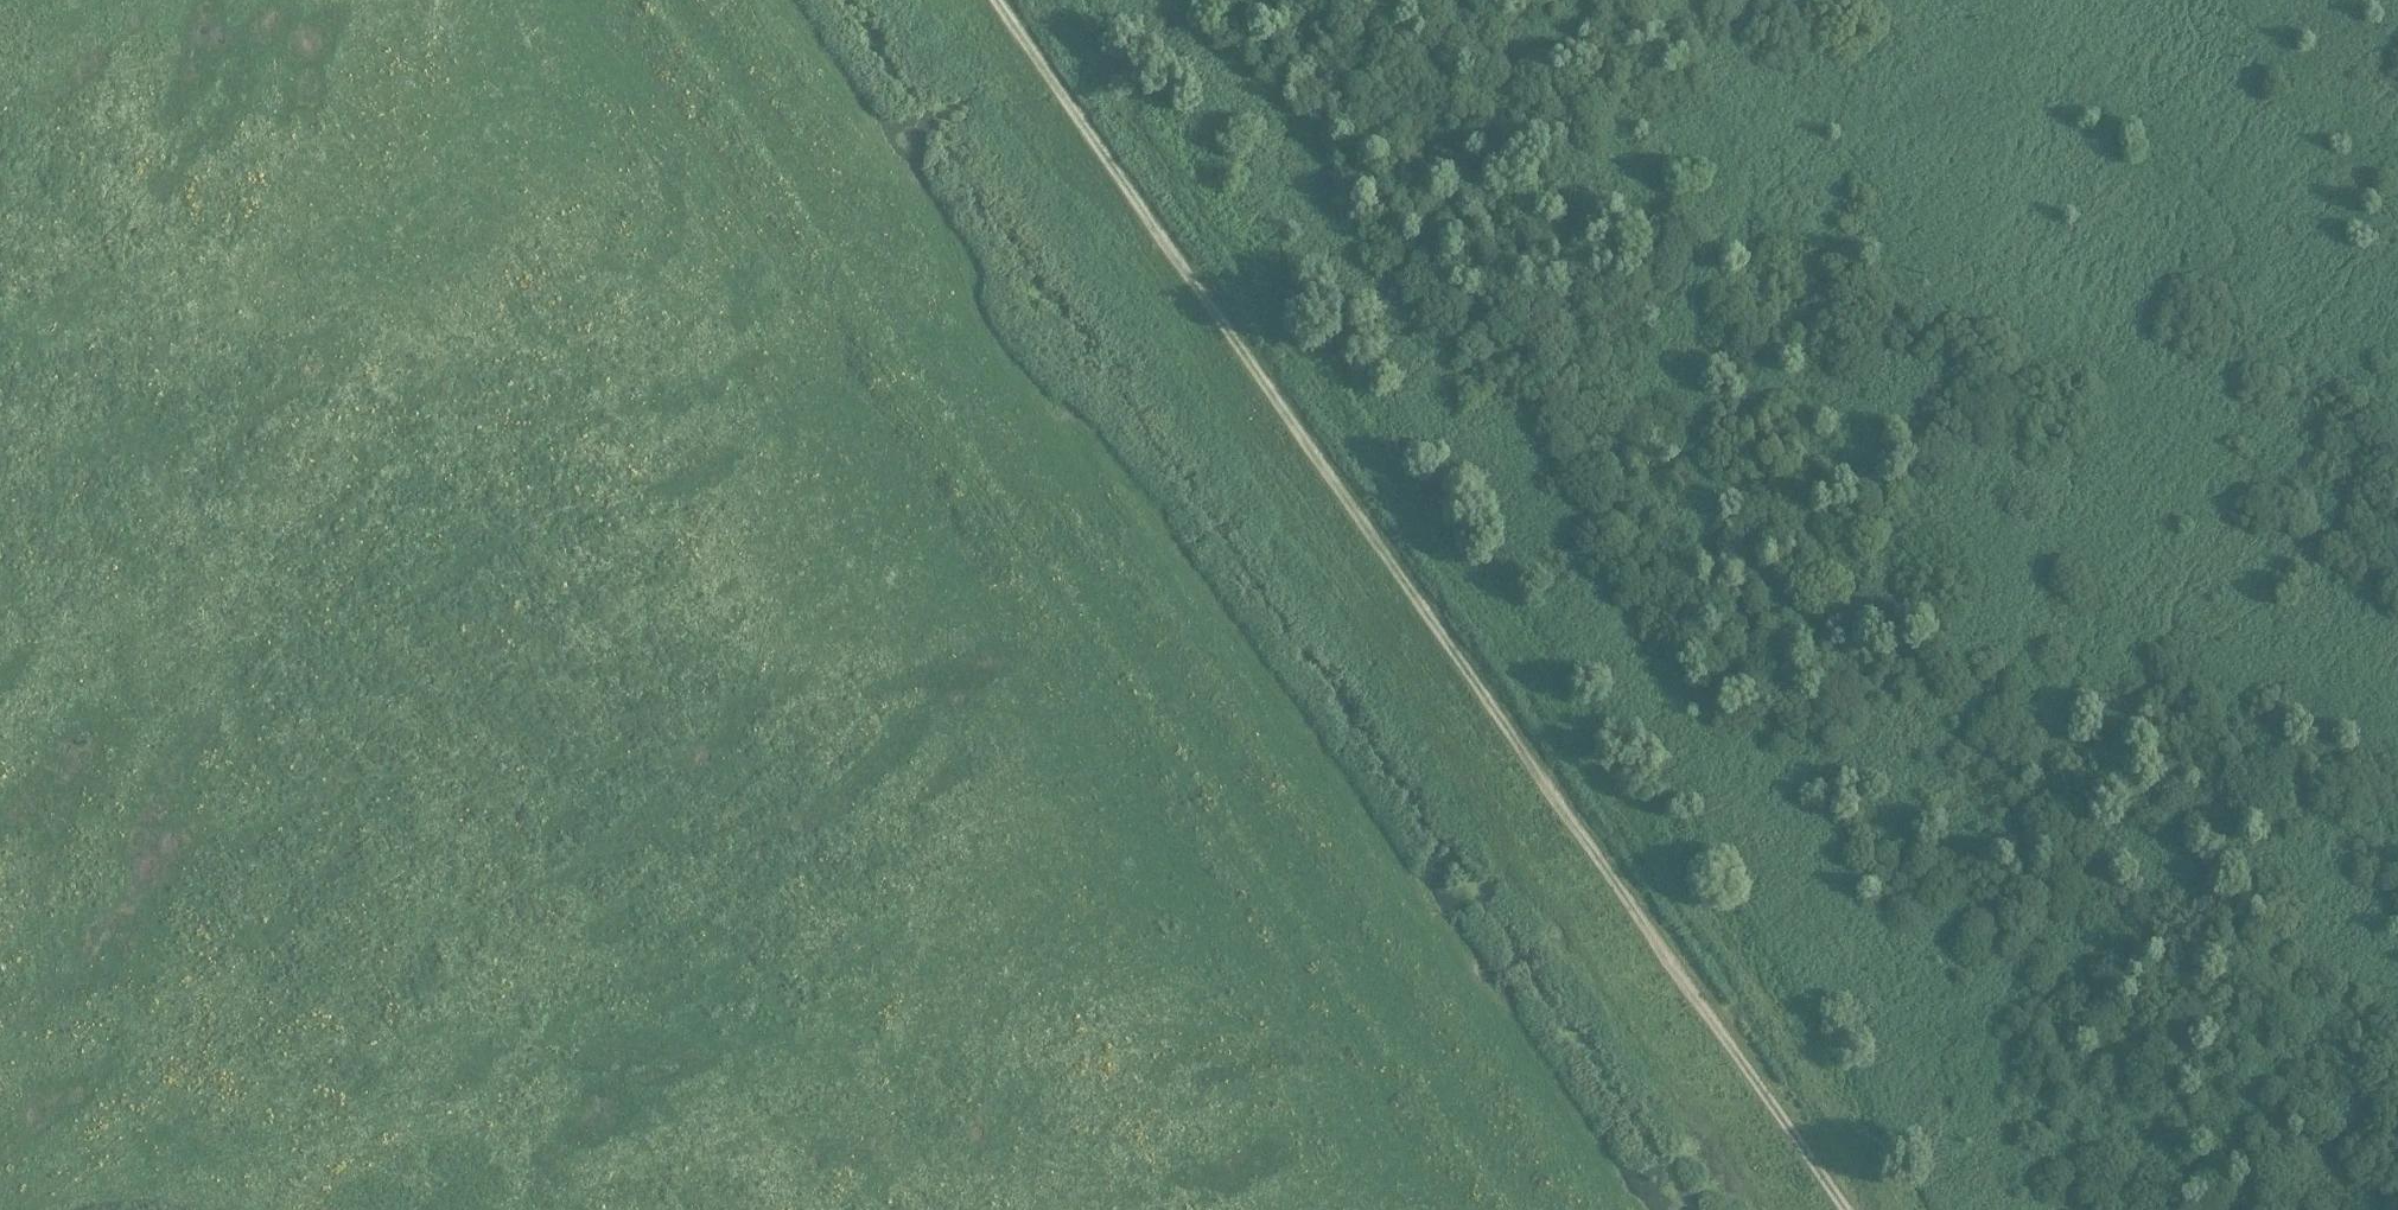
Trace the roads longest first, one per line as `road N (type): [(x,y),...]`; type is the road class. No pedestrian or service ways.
road 1 (track): [(1852,1209),(999,0)]

